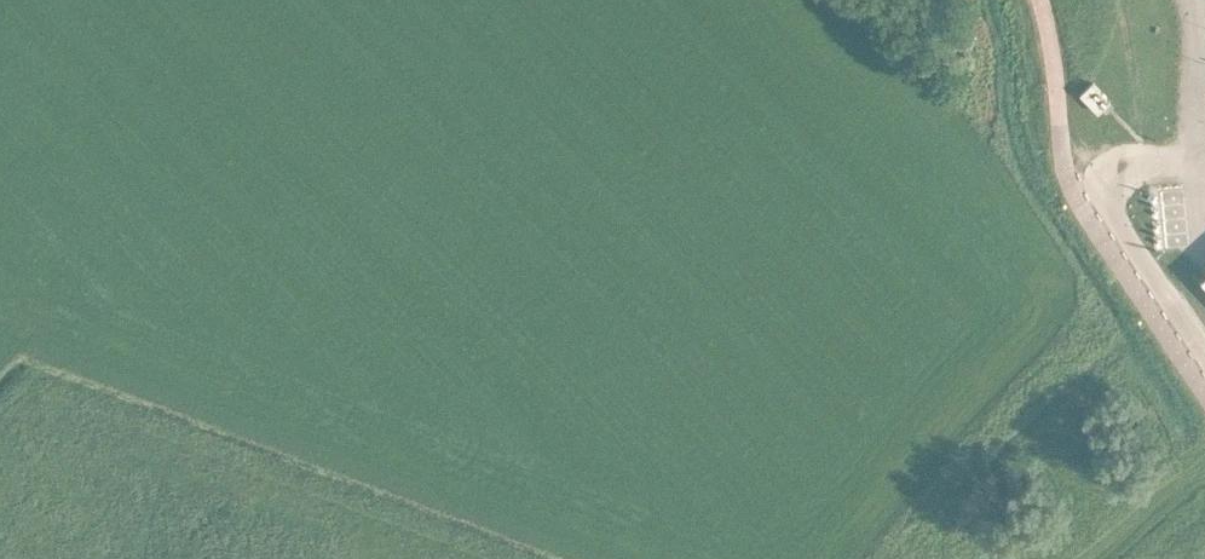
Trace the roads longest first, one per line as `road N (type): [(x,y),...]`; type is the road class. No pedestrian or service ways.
road 1 (unclassified): [(1204,354),(1105,203),(1100,185),(1115,171)]

